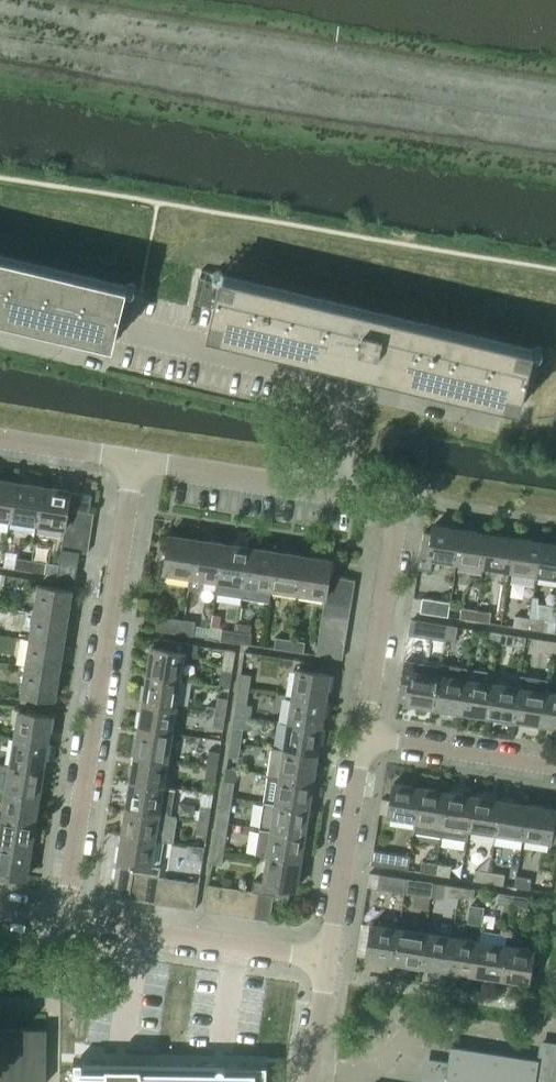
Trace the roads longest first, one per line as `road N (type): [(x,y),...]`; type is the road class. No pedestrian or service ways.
road 1 (residential): [(63,919),(134,459)]
road 2 (residential): [(134,333),(351,386),(326,490)]
road 3 (residential): [(363,736),(396,519),(393,505),(378,499),(326,490)]
road 4 (residential): [(328,960),(63,919)]
road 5 (residential): [(328,960),(363,736)]
road 6 (residential): [(363,736),(555,767)]
road 7 (residential): [(326,490),(134,459)]
road 8 (residential): [(134,459),(0,438)]
road 9 (residential): [(309,1081),(328,960)]

